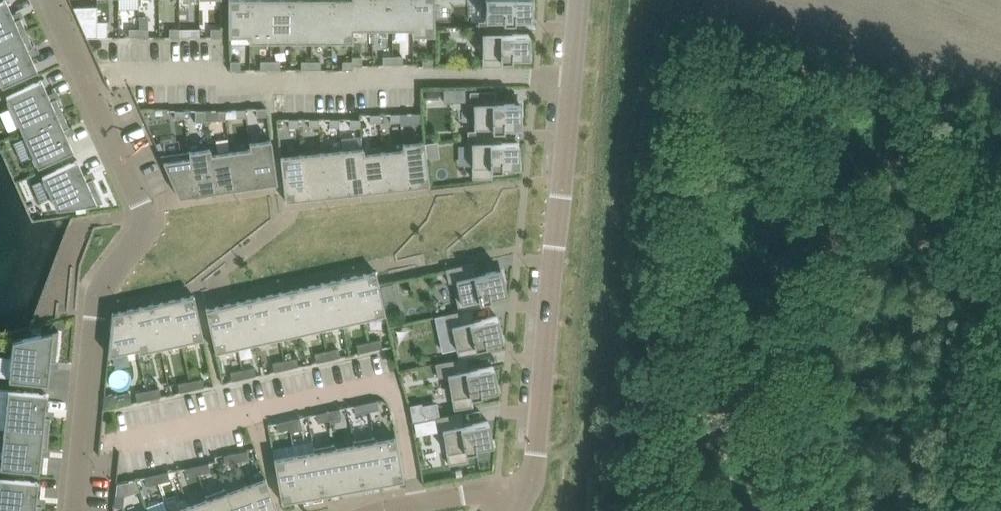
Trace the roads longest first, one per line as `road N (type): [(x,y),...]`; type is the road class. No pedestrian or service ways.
road 1 (residential): [(51,0),(144,220),(101,287),(76,510)]
road 2 (residential): [(526,492),(537,450),(579,0)]
road 3 (residential): [(381,510),(526,492)]

